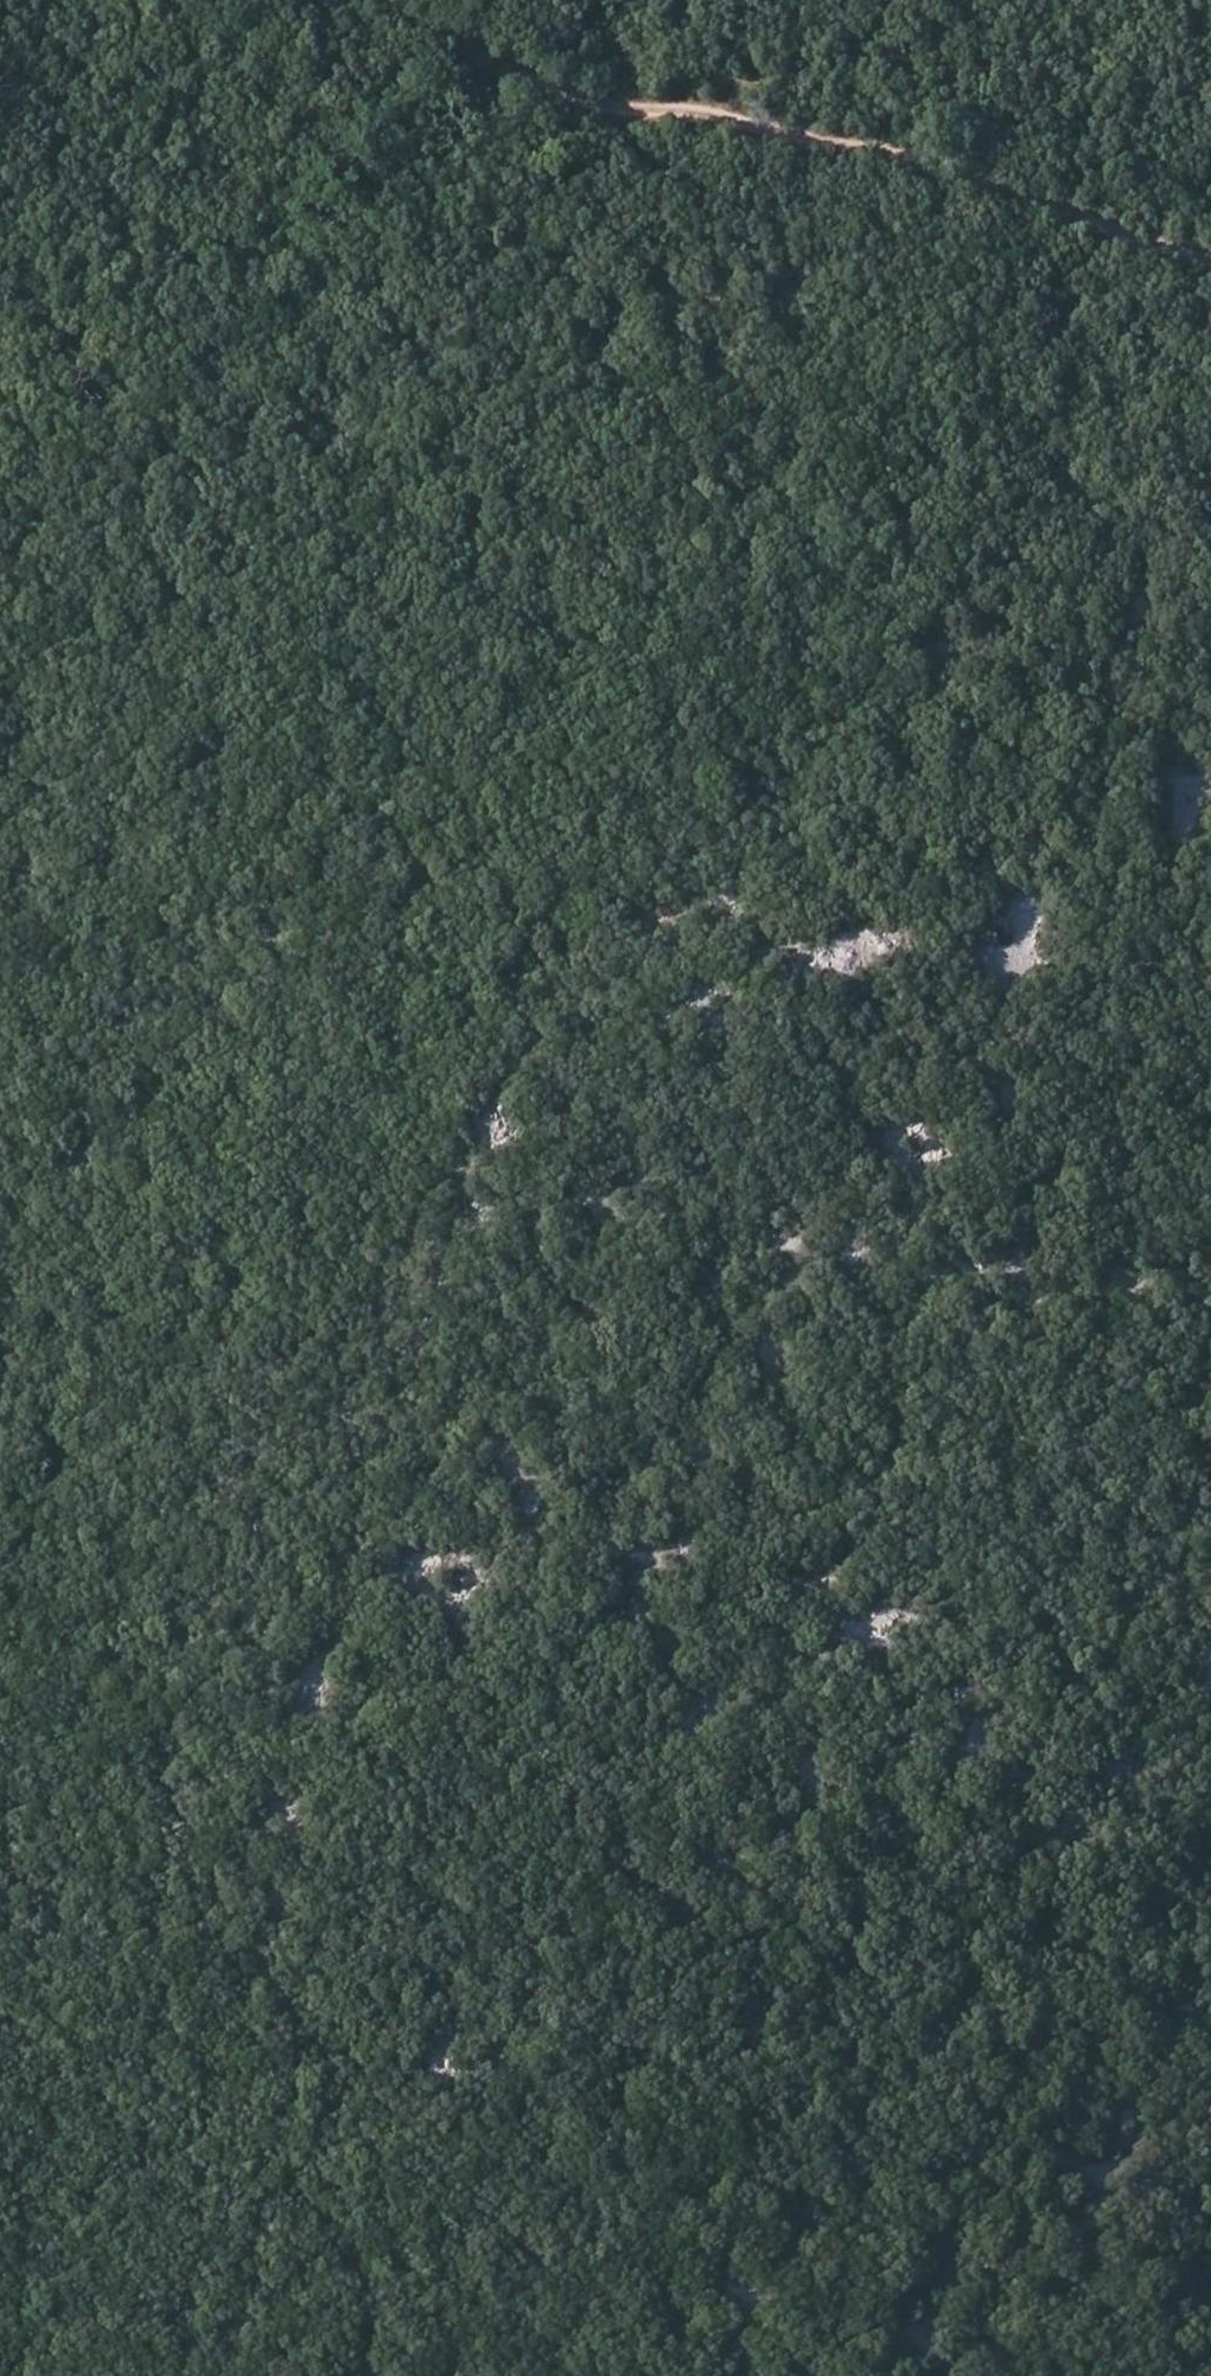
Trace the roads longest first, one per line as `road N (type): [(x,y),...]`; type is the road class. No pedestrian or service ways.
road 1 (track): [(355,0),(655,116),(743,115),(1210,260)]

